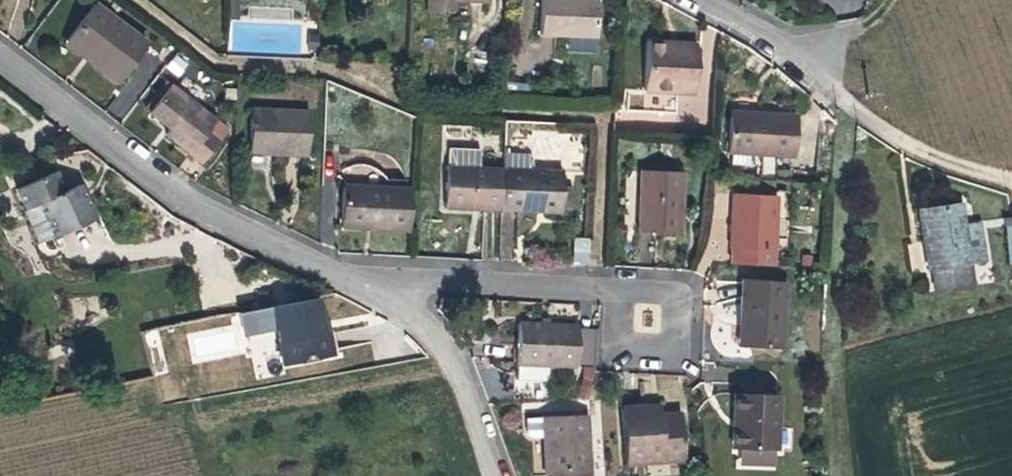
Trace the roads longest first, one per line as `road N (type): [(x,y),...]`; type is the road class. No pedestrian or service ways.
road 1 (residential): [(0,58),(163,190),(260,242),(384,288)]
road 2 (track): [(839,475),(830,336),(838,96)]
road 3 (unclassified): [(499,475),(442,345),(384,288)]
road 4 (residential): [(384,288),(604,291)]
road 5 (track): [(1011,182),(907,145),(838,96)]
road 6 (residential): [(604,291),(666,298),(675,314),(672,334),(657,346),(635,344),(616,300)]

